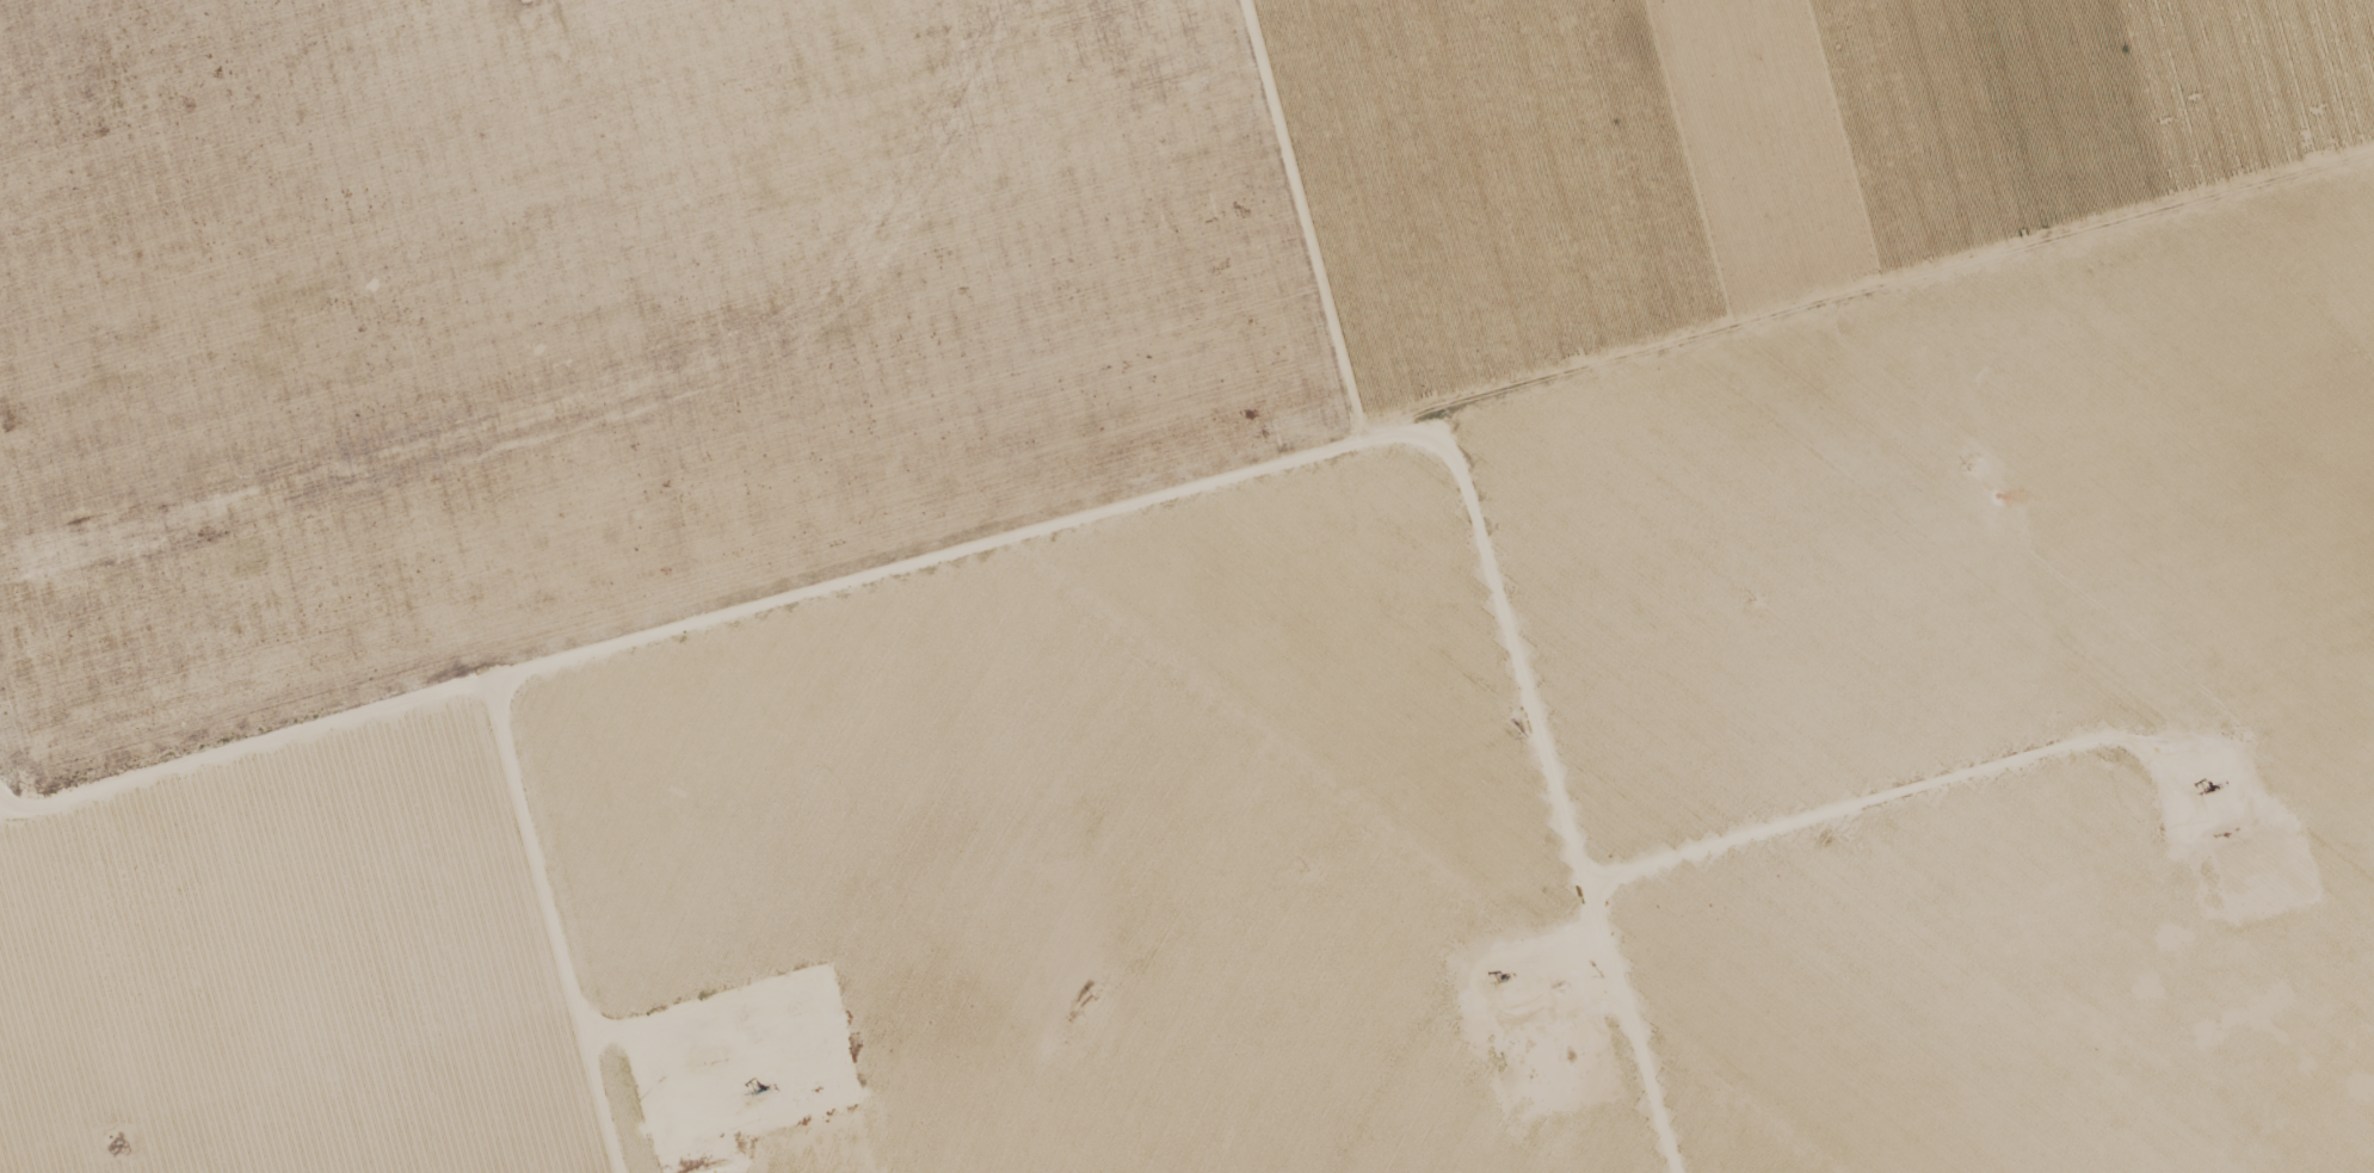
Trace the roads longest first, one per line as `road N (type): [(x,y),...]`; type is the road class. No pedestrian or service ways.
road 1 (track): [(616,1172),(619,1142),(572,1010),(548,890),(530,878),(524,801),(494,758),(428,734),(112,807),(0,801)]

